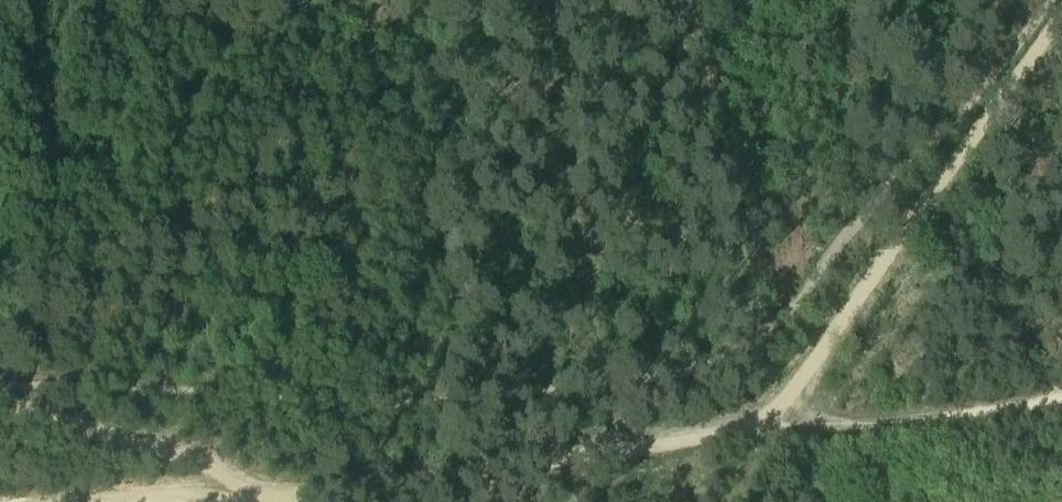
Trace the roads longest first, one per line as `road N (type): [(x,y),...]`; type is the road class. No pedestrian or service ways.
road 1 (track): [(742,416),(792,369),(1054,0)]
road 2 (track): [(742,416),(346,480),(265,485)]
road 3 (track): [(1061,381),(905,408),(742,416)]
road 4 (track): [(265,485),(53,420),(0,392)]
road 5 (track): [(265,485),(39,501)]

